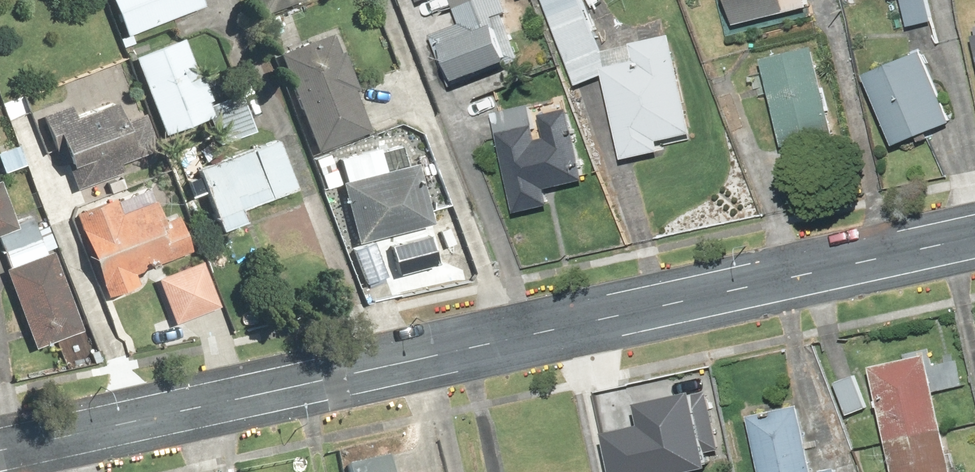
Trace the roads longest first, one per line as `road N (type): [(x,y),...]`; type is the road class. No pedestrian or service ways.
road 1 (residential): [(0,446),(974,236)]

